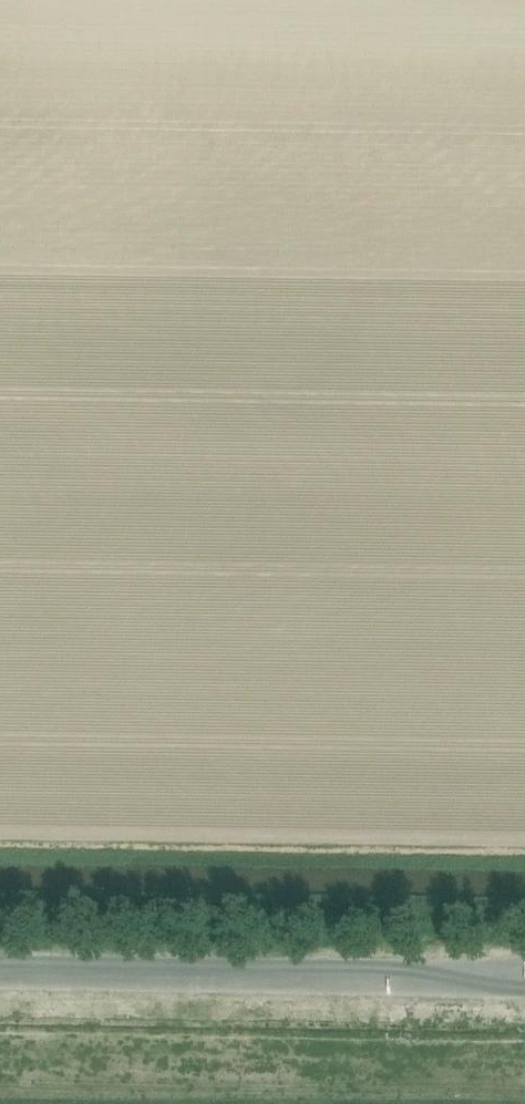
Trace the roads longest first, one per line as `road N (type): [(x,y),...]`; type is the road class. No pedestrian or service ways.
road 1 (unclassified): [(524,976),(0,969)]

